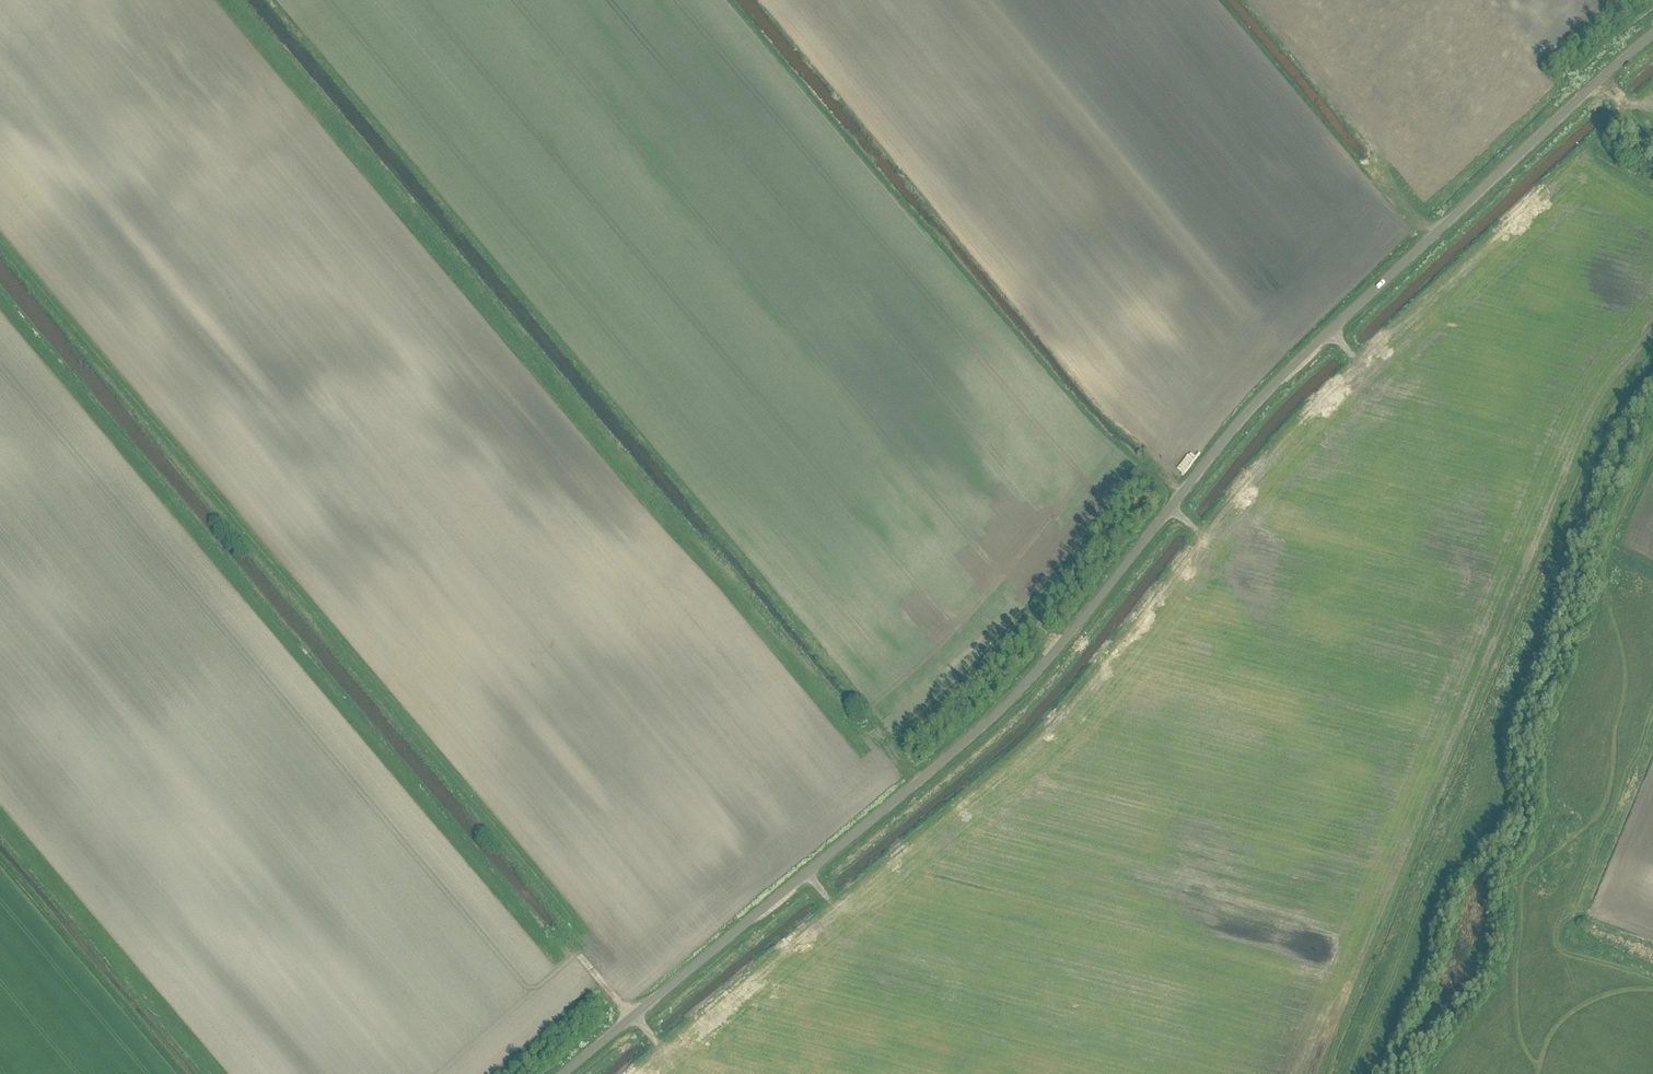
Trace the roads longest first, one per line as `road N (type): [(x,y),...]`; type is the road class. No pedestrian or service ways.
road 1 (unclassified): [(565,1073),(982,727),(1075,629),(1261,399),(1652,35)]

